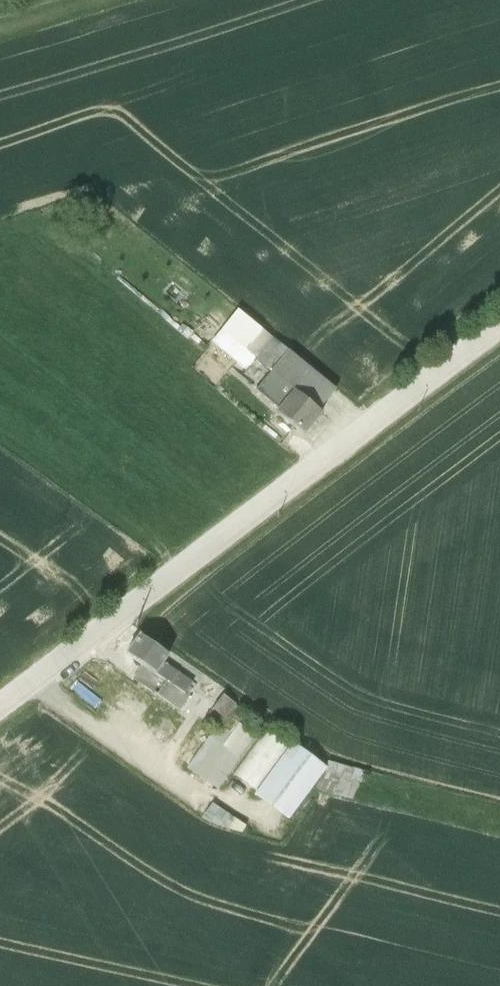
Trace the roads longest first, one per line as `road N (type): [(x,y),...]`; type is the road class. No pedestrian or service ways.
road 1 (unclassified): [(499,316),(0,707)]

